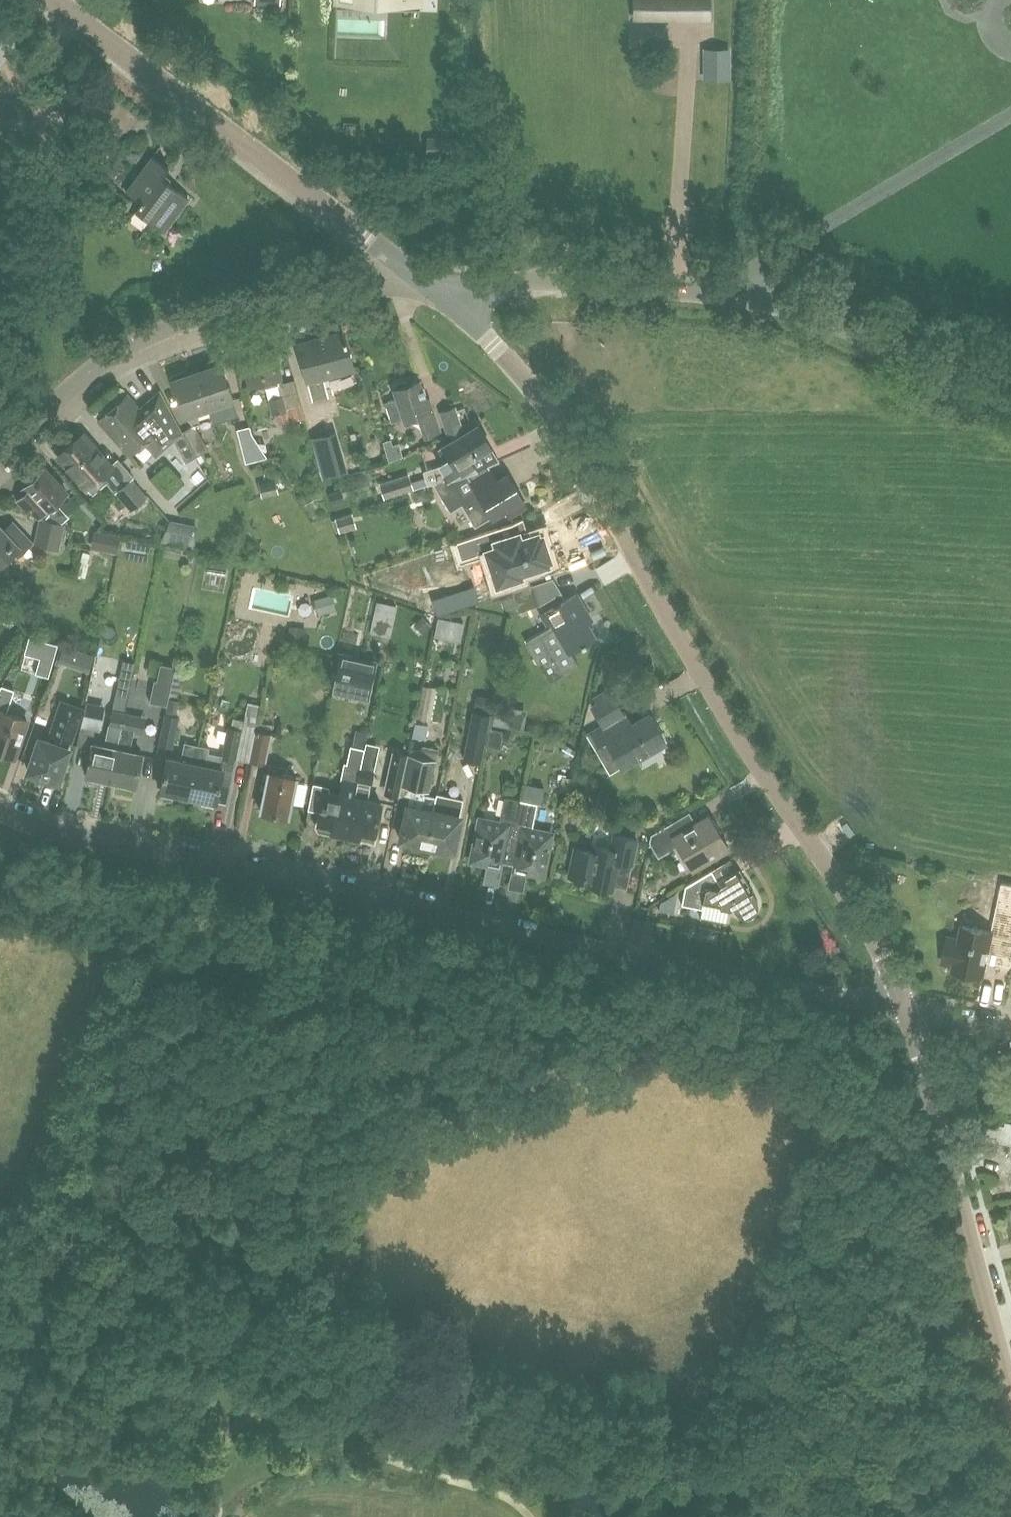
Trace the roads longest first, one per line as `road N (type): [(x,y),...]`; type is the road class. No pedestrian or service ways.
road 1 (residential): [(907,1010),(36,813),(0,794)]
road 2 (residential): [(907,1010),(850,895),(763,772),(557,422),(436,286)]
road 3 (unclassified): [(1010,387),(962,380),(766,303),(626,284),(436,286)]
road 4 (residential): [(0,456),(93,367),(172,324),(296,292),(436,286)]
road 5 (residential): [(436,286),(60,5)]
road 6 (residential): [(1010,1391),(907,1010)]

